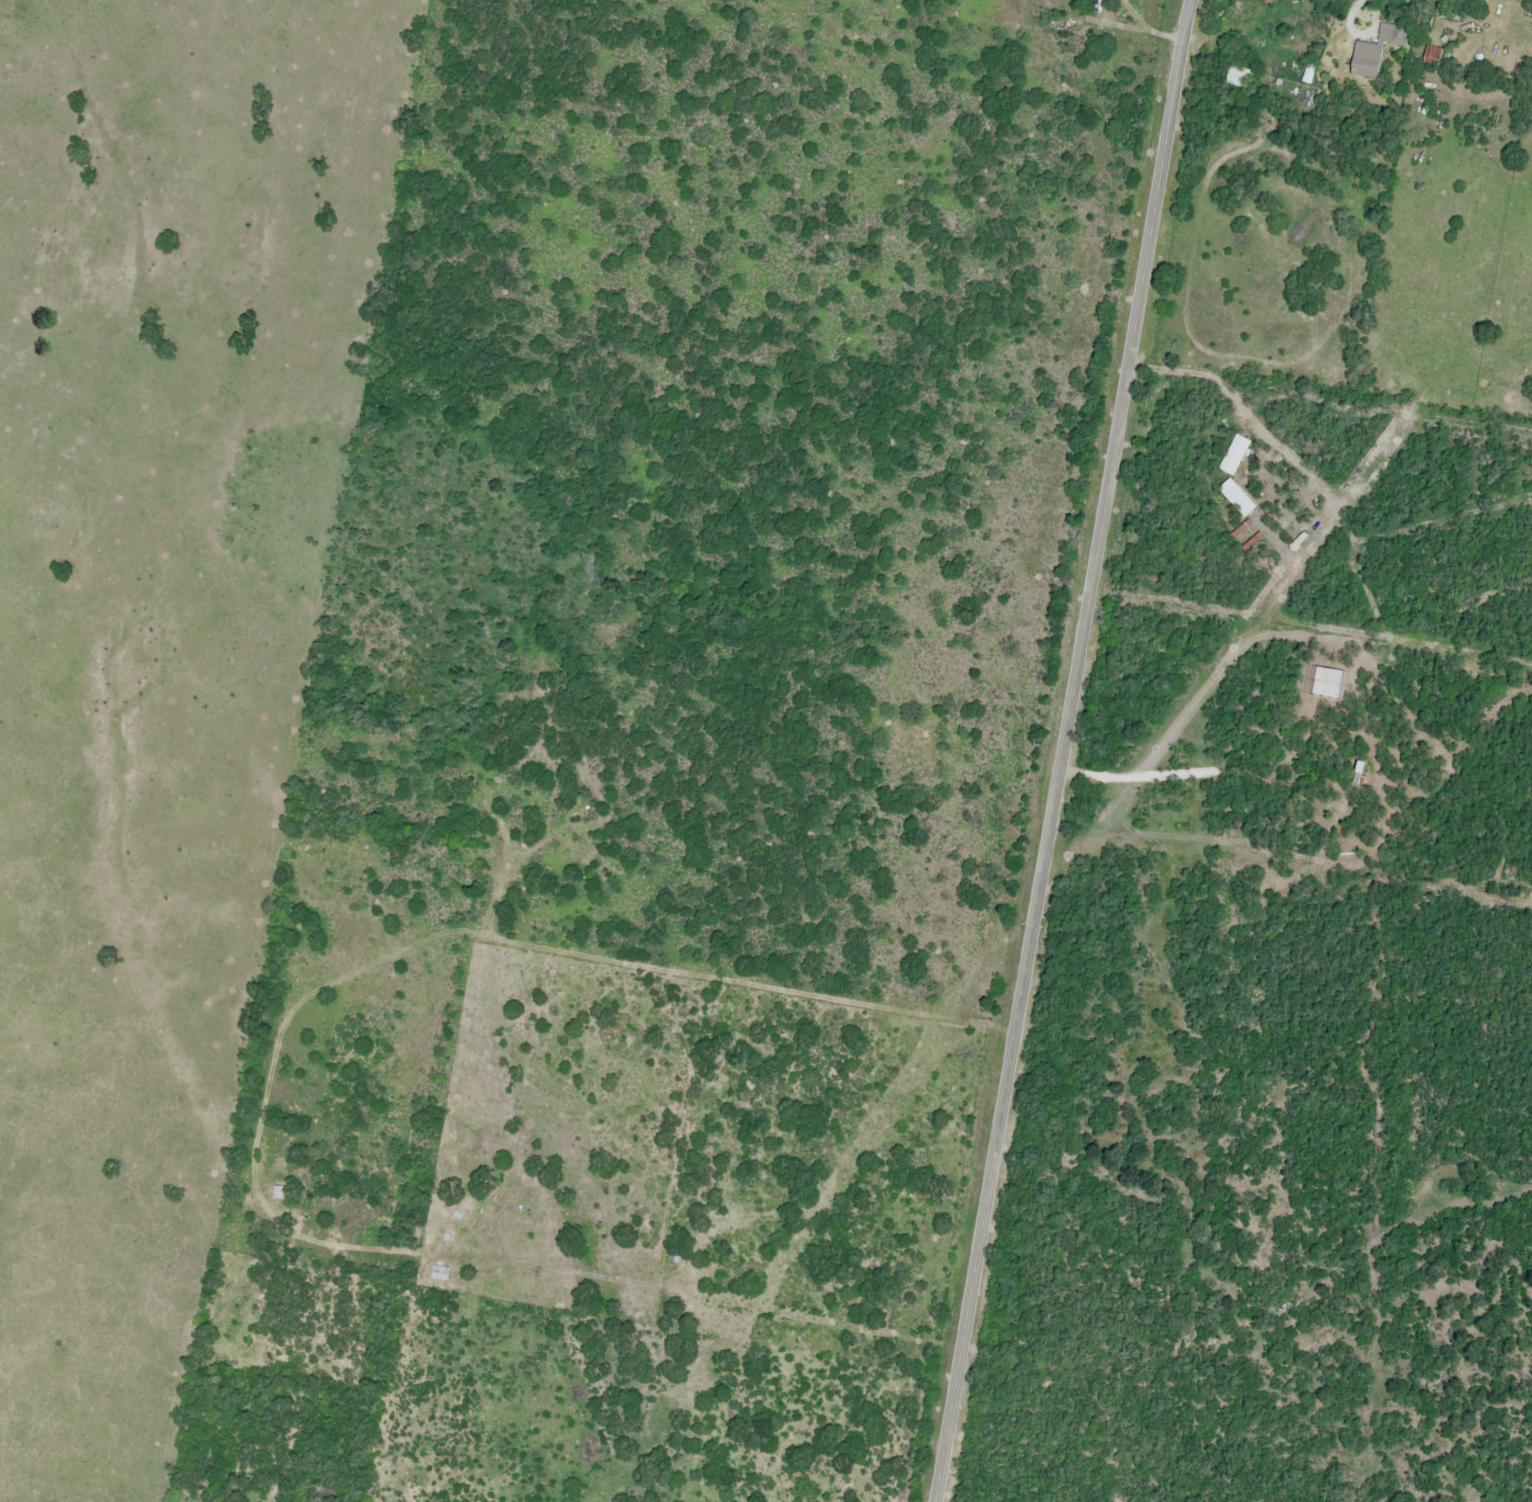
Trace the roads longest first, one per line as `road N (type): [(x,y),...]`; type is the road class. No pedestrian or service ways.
road 1 (tertiary): [(933,1501),(1191,0)]

